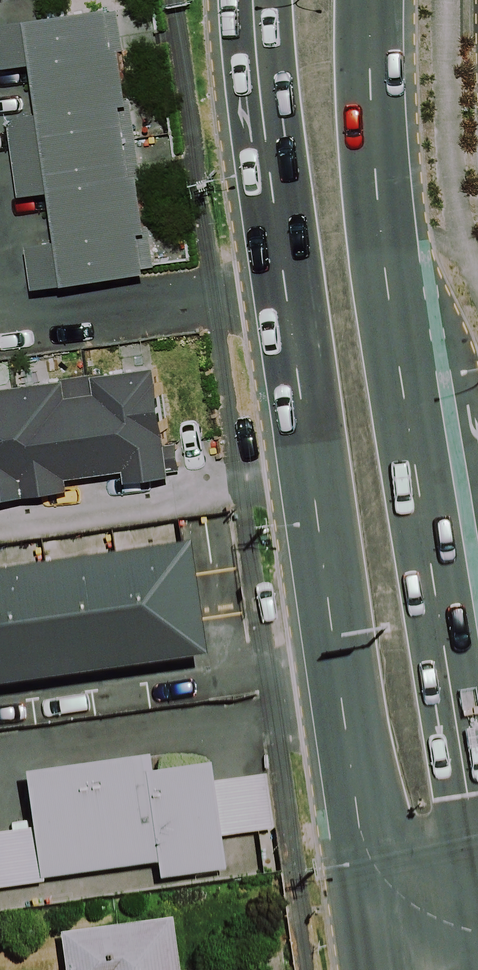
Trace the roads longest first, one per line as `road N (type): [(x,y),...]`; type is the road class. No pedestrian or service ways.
road 1 (primary): [(381,933),(264,129),(255,0)]
road 2 (primary): [(370,0),(387,270),(458,661)]
road 3 (primary): [(458,661),(477,841)]

